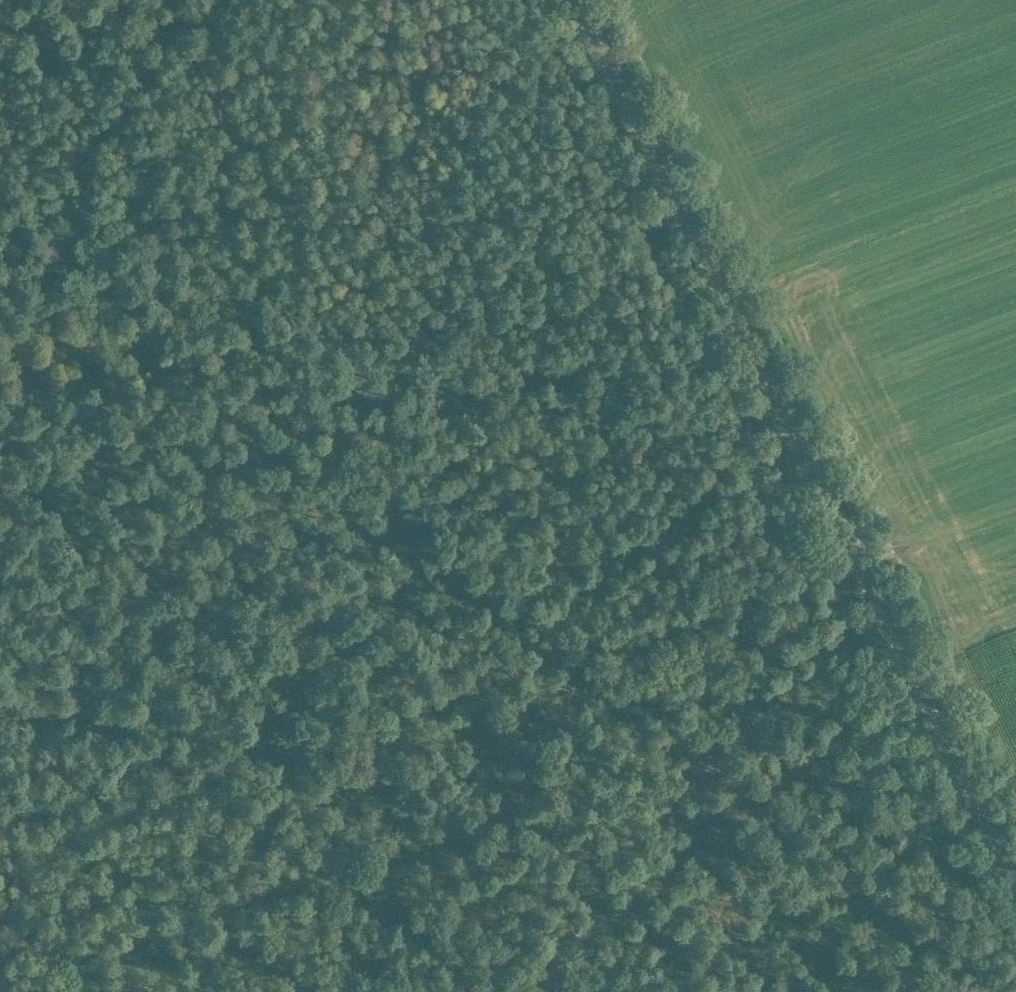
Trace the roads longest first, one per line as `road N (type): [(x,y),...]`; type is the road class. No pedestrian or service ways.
road 1 (tertiary): [(1015,879),(575,0)]

